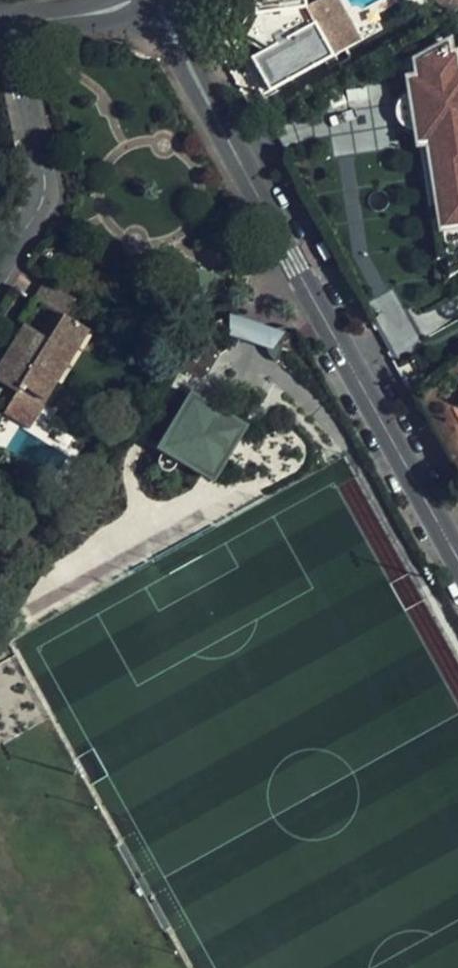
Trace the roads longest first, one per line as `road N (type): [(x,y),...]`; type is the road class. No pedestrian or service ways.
road 1 (tertiary): [(457,552),(283,234),(135,1)]
road 2 (residential): [(9,22),(44,196),(39,221),(0,283)]
road 3 (tertiary): [(135,1),(9,22)]

